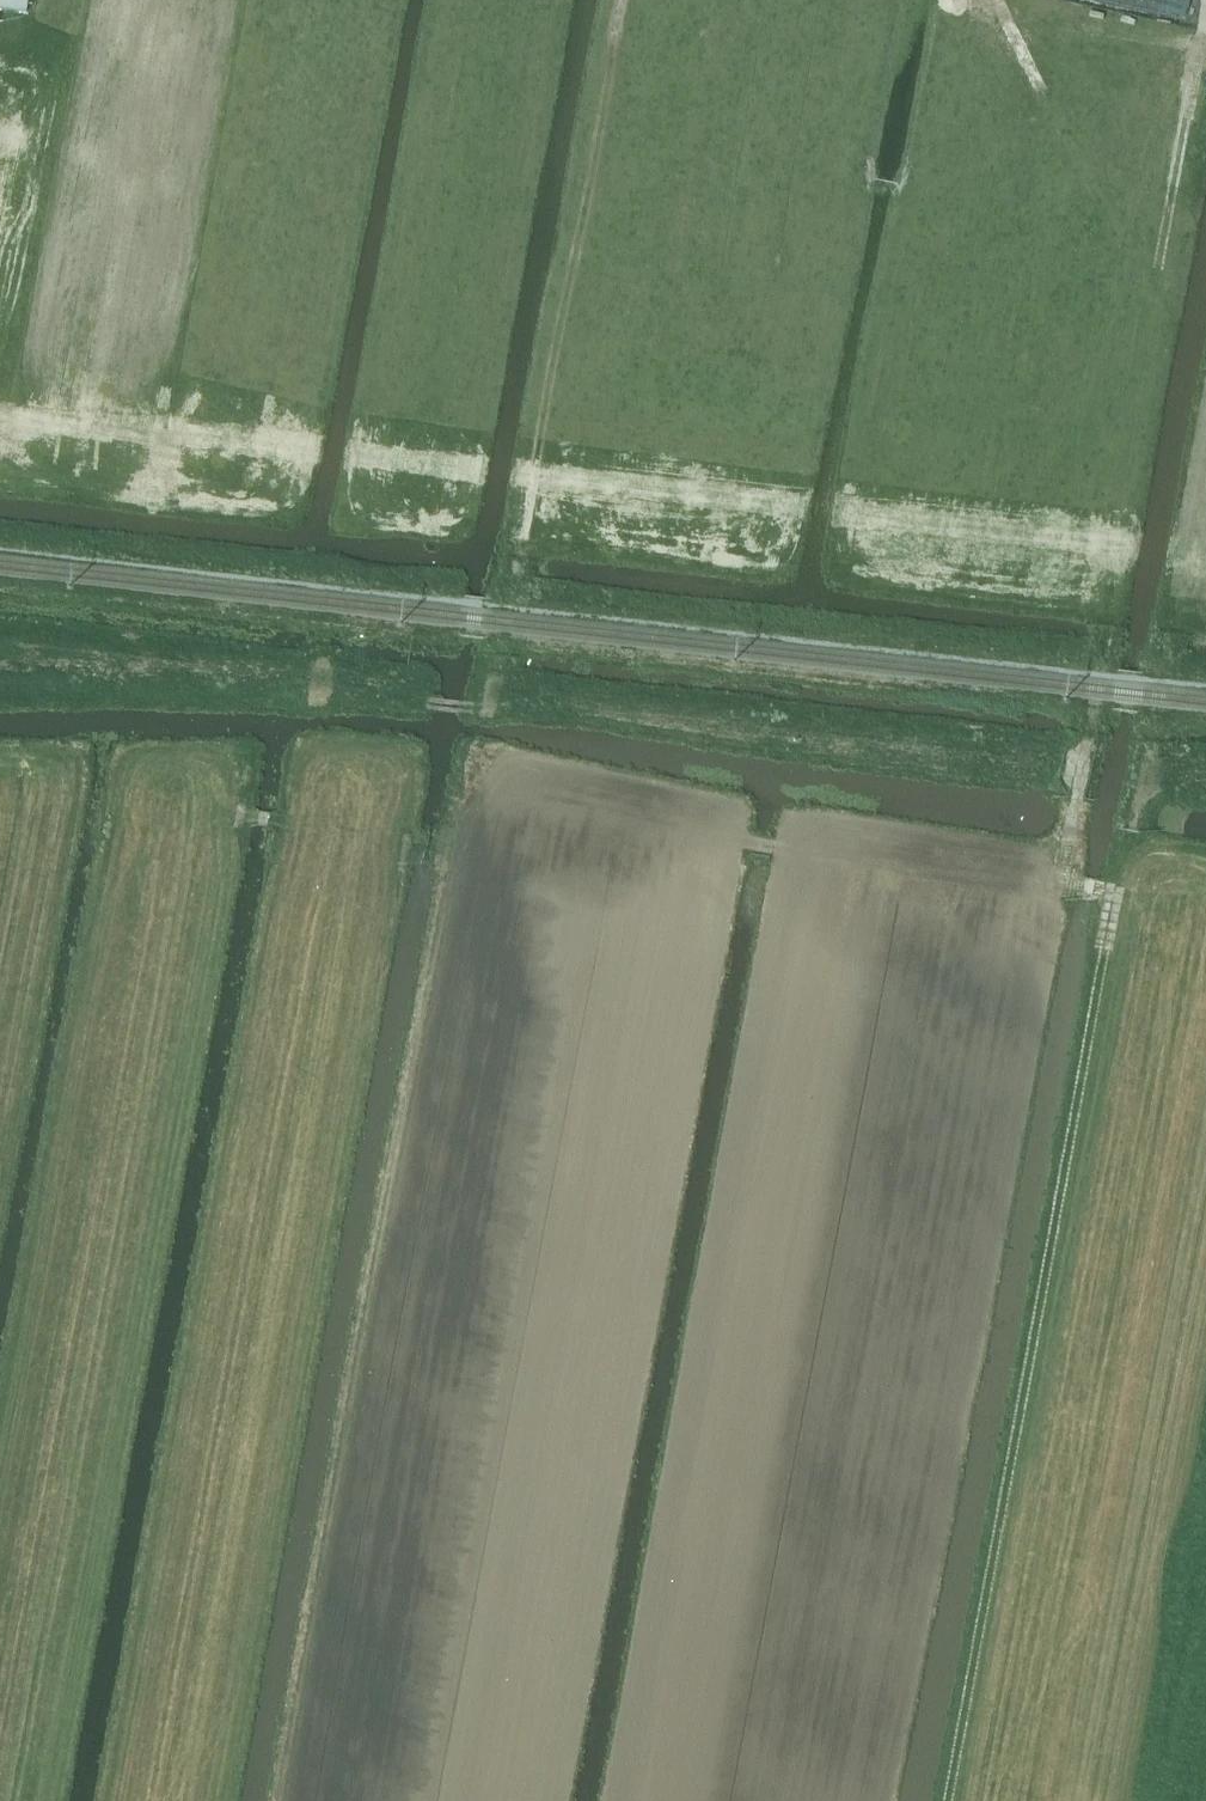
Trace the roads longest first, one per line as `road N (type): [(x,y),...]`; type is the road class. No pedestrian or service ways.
road 1 (track): [(944,1800),(1112,898),(1064,875),(1088,740)]
road 2 (track): [(508,768),(695,801),(733,842),(765,851),(852,827),(1067,861)]
road 3 (track): [(1112,898),(1145,779)]

